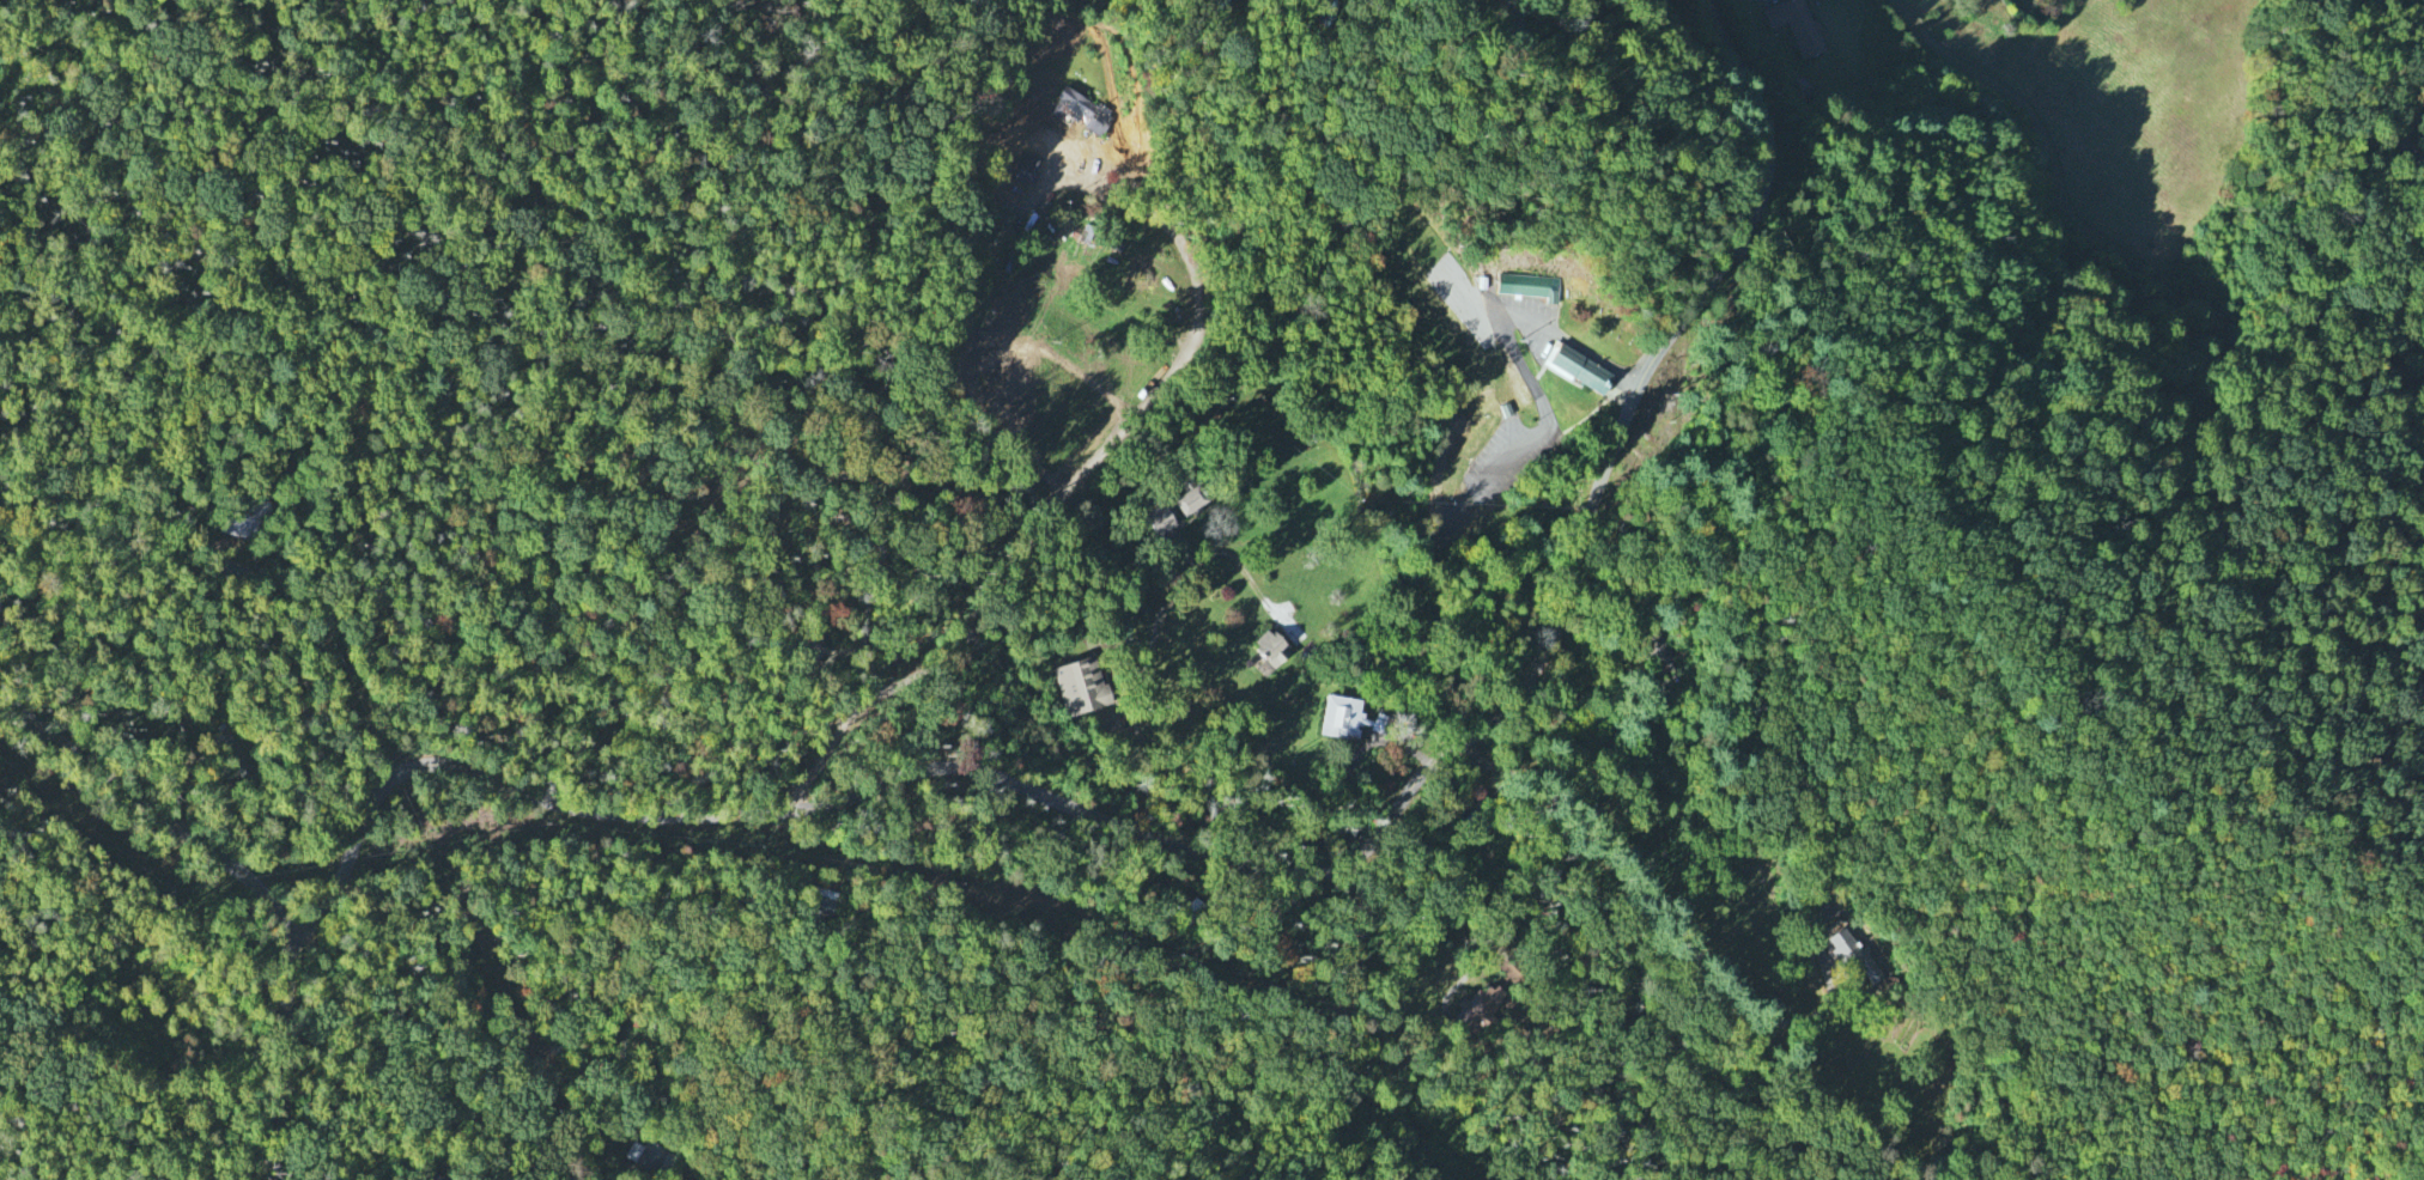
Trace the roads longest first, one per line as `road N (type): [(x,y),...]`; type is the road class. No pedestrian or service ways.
road 1 (residential): [(288,932),(330,899),(372,799),(391,777),(443,760),(573,805),(721,811),(834,799),(929,766),(968,764),(1162,839),(1253,863),(1330,868),(1357,853),(1427,767),(1507,708),(1531,680),(1634,393),(1742,238),(1762,195),(1766,126),(1711,0)]
road 2 (secondary): [(275,1179),(290,1000),(281,911),(218,851),(0,699)]

